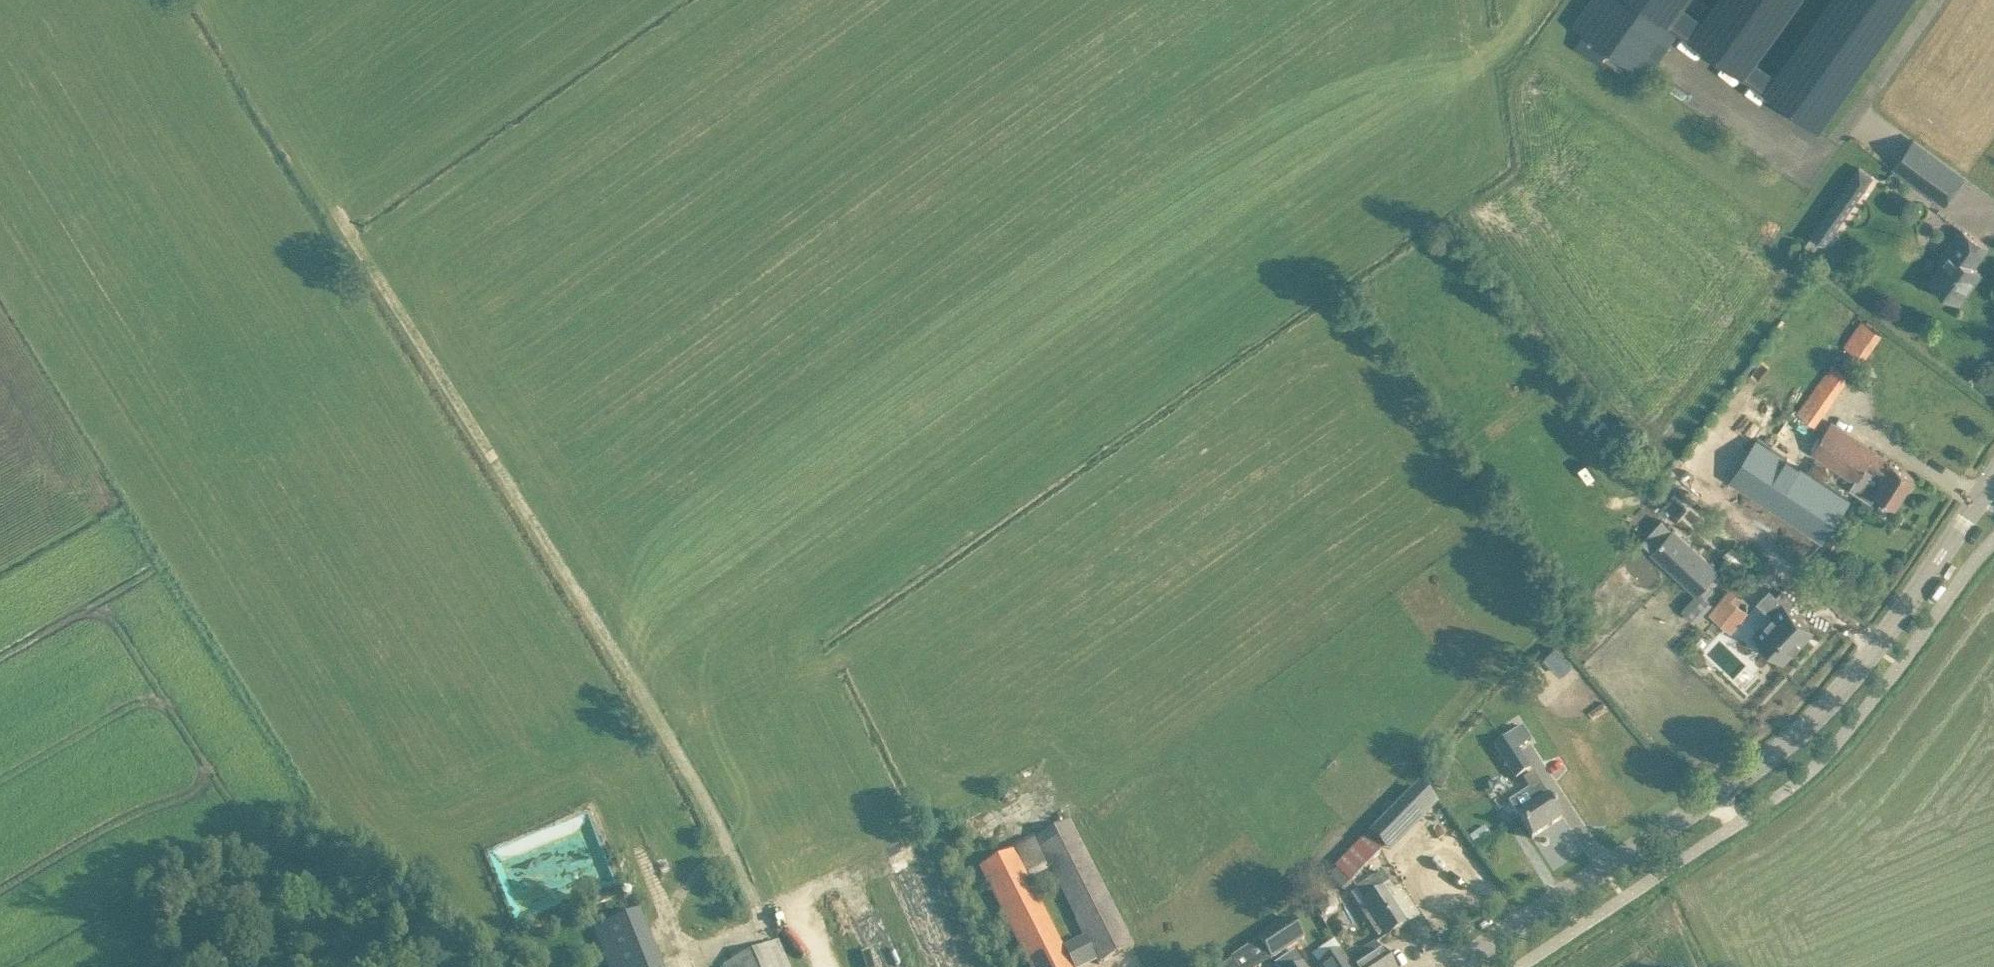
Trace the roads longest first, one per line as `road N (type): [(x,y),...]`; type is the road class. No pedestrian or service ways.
road 1 (tertiary): [(1455,966),(1800,733),(1887,631),(1993,474)]

